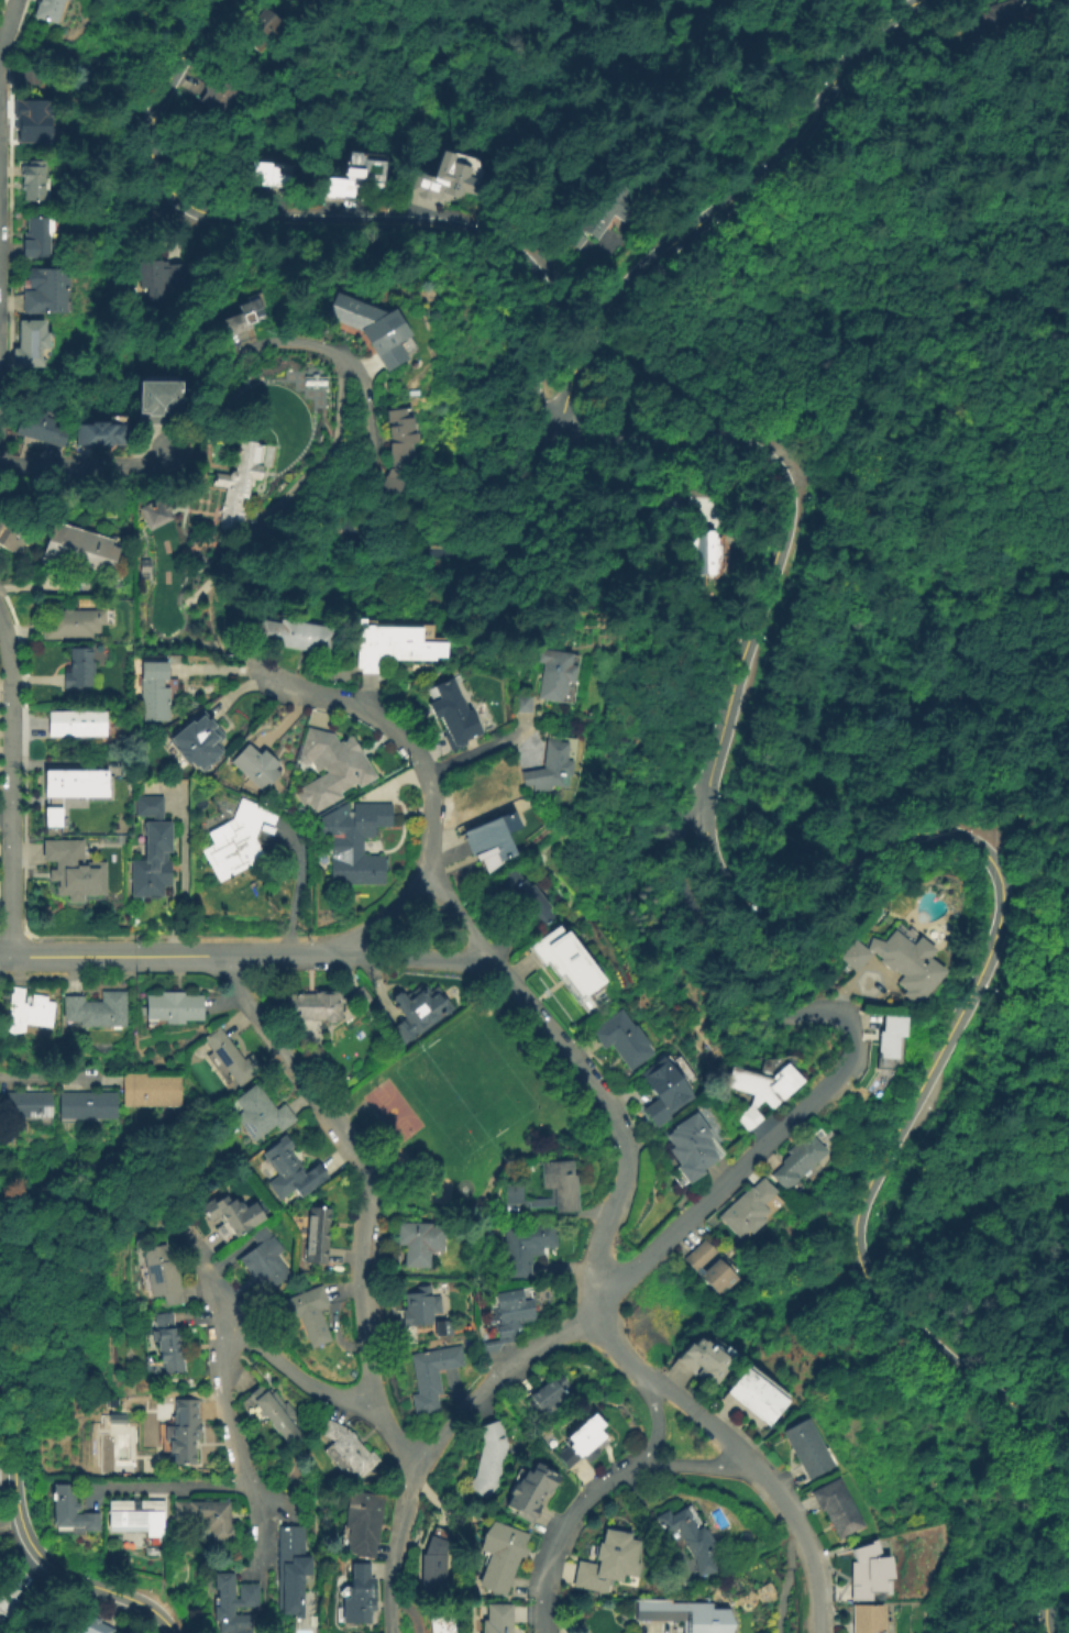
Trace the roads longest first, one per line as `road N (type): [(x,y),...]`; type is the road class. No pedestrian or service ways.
road 1 (tertiary): [(768,602),(705,805),(712,845),(731,882),(750,897),(794,907),(818,901),(886,845),(936,830),(980,848),(1004,894),(998,937),(972,994),(859,1220),(863,1268),(890,1310),(962,1366),(1068,1427)]
road 2 (residential): [(0,456),(4,464),(152,462),(187,432),(224,357),(299,340),(338,350),(364,379),(375,461),(350,526),(372,548),(522,552),(704,506)]
road 3 (tertiary): [(226,0),(158,101),(153,156),(170,187),(235,219),(452,225),(506,243),(539,285),(543,395),(556,420)]
road 4 (residential): [(705,805),(690,815),(679,858),(743,1003),(762,1024),(811,1015),(845,1020),(852,1055),(585,1313)]
road 5 (residential): [(216,956),(364,1162),(374,1405),(417,1470)]
road 6 (tertiary): [(907,8),(846,60),(789,151),(622,295),(599,326),(556,420)]
road 7 (tertiary): [(173,1632),(136,1601),(56,1569),(25,1531),(16,1452),(42,1331),(24,1267),(0,1244)]
road 8 (residential): [(585,1313),(636,1370),(713,1423),(776,1491),(814,1563),(821,1632)]
road 9 (residential): [(488,961),(602,1103),(621,1143),(585,1313)]
road 10 (residential): [(585,1313),(482,1390),(417,1470),(397,1537),(389,1632)]
road 11 (tertiary): [(556,420),(607,442),(720,445),(768,457),(784,473),(794,501),(768,602)]
road 12 (residential): [(219,618),(231,647),(258,675),(367,713),(408,746),(430,795),(427,867)]
road 13 (residential): [(0,619),(11,662),(7,956)]
road 14 (residential): [(227,1318),(221,1400),(258,1513),(256,1569)]
road 15 (tertiary): [(7,956),(216,956)]
road 16 (residential): [(542,1632),(548,1569),(560,1536),(592,1491),(637,1465)]
road 17 (residential): [(227,1318),(245,1325),(317,1390),(374,1405)]
road 18 (residential): [(331,953),(488,961)]
road 19 (residential): [(252,1487),(102,1488)]
road 20 (residential): [(427,867),(394,907),(331,953)]

